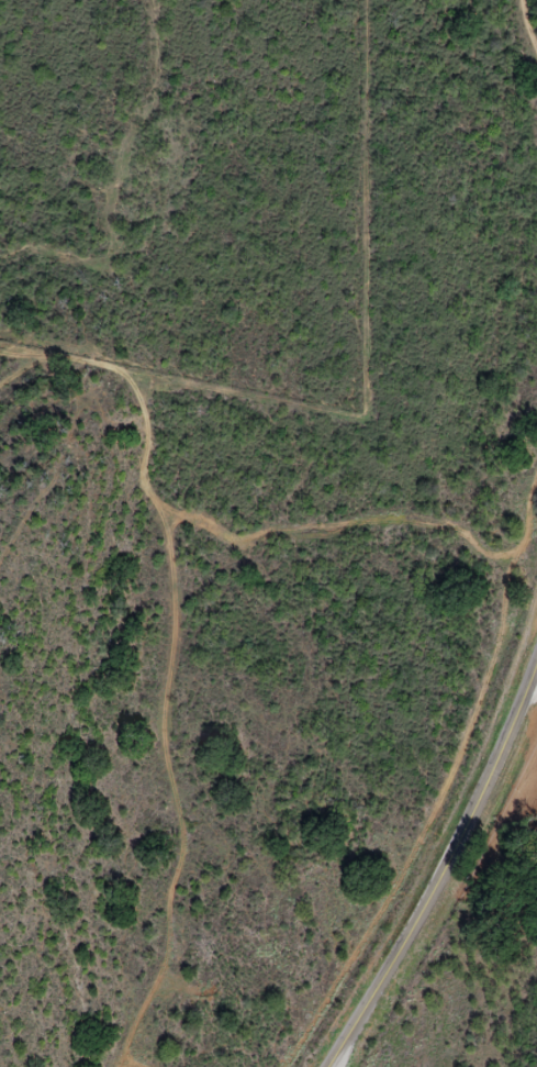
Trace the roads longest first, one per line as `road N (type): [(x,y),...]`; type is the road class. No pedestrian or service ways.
road 1 (tertiary): [(330,1066),(489,777),(536,662)]

